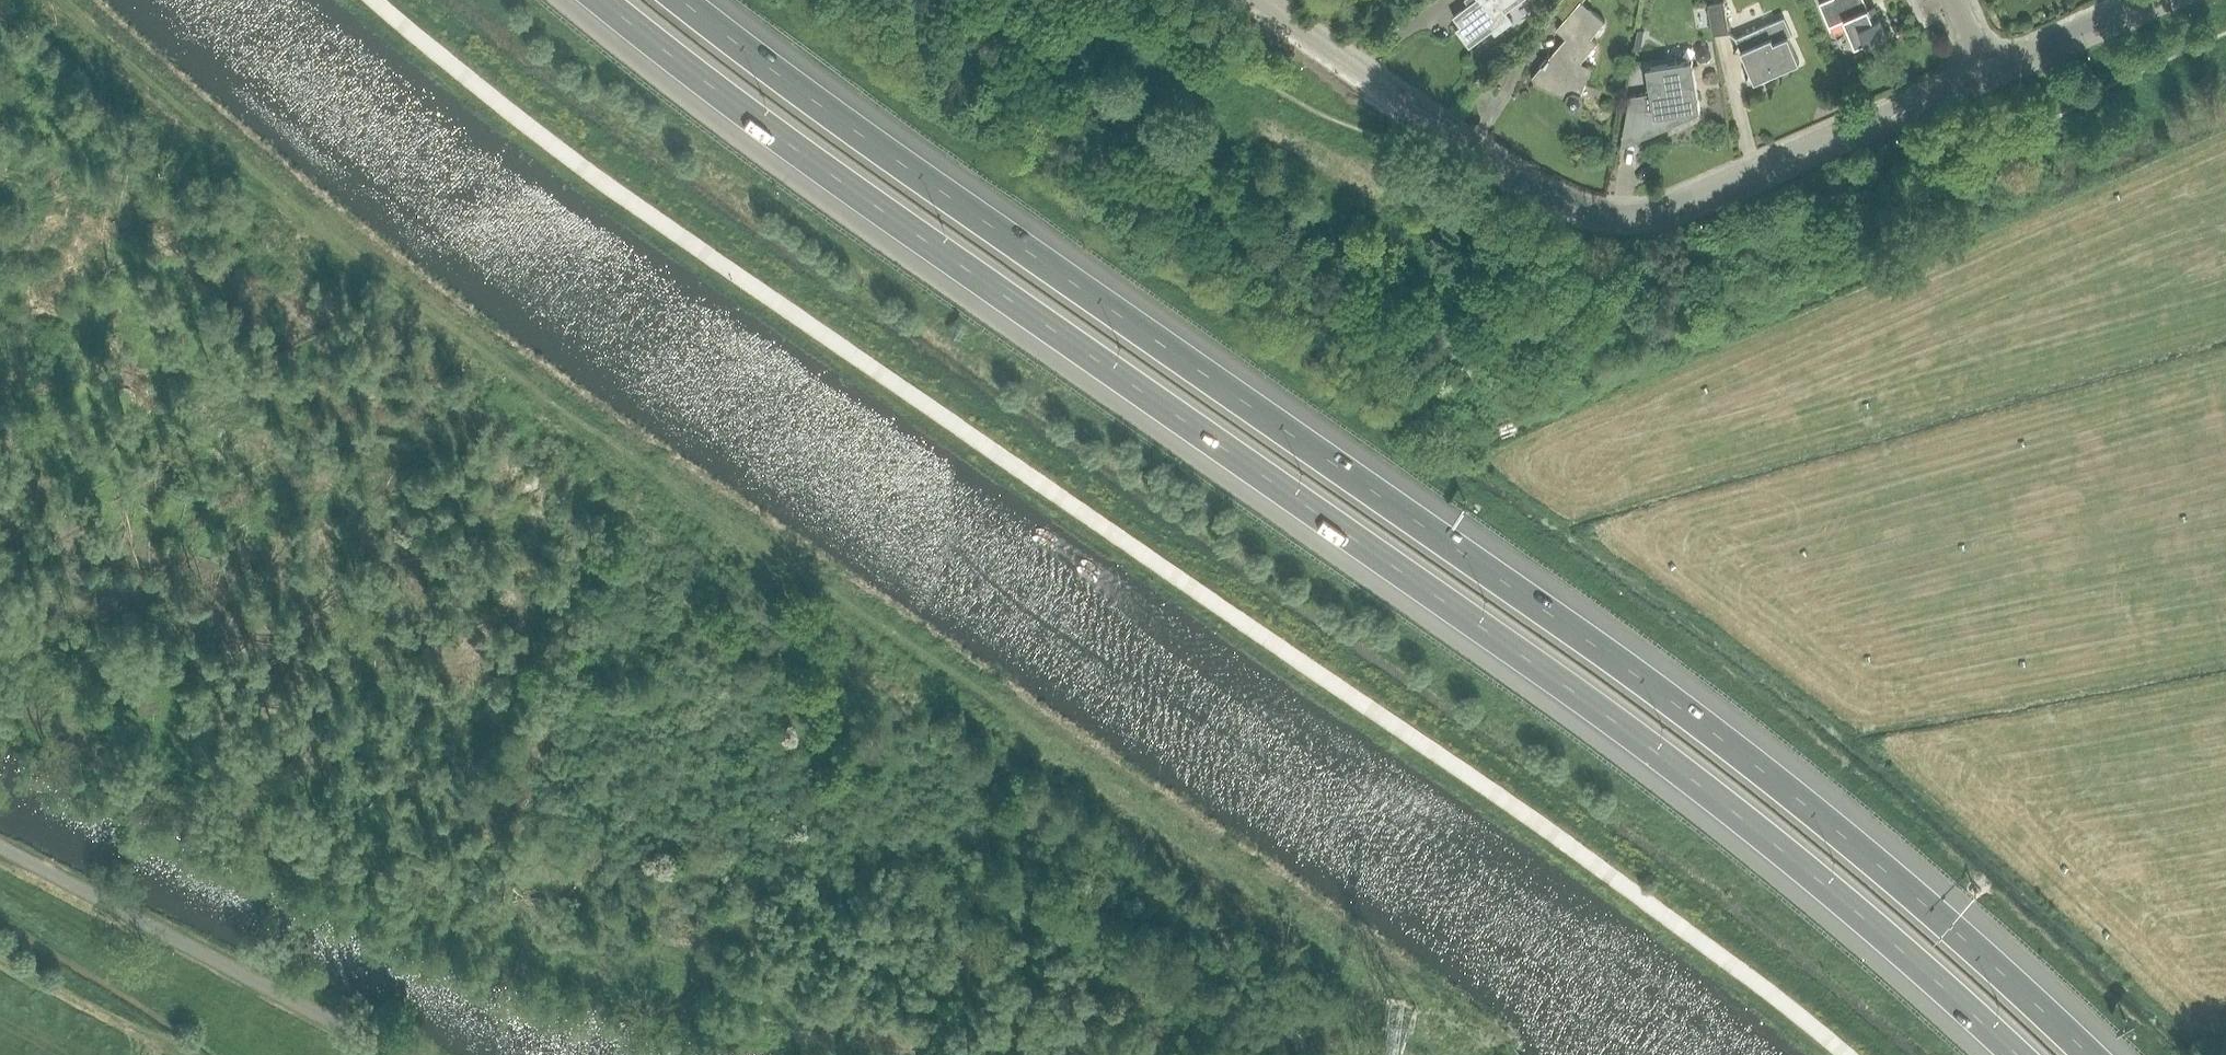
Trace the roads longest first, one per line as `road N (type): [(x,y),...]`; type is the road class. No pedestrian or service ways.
road 1 (motorway): [(596,0),(756,124),(1664,763),(2016,1054)]
road 2 (motorway): [(2089,1054),(1820,819),(1699,726),(917,178)]
road 3 (tertiary): [(1989,76),(1668,221),(1605,223),(1537,196),(1251,0)]
road 4 (unclassified): [(397,1054),(0,847)]
road 5 (trunk): [(917,178),(678,0)]
road 6 (tertiary): [(2168,0),(1989,76)]

